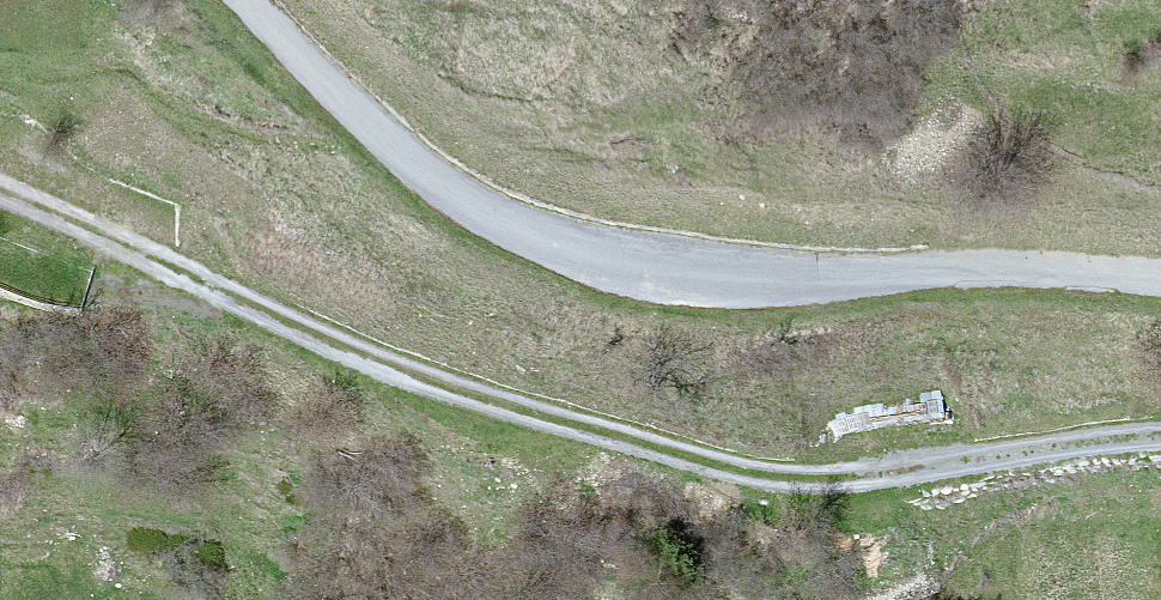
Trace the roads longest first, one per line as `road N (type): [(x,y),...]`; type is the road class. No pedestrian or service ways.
road 1 (track): [(1160,446),(1055,448),(819,486),(614,446),(253,316),(0,193)]
road 2 (unclassified): [(1160,281),(977,267),(723,271),(641,264),(553,242),(464,200),(372,131),(246,0)]

